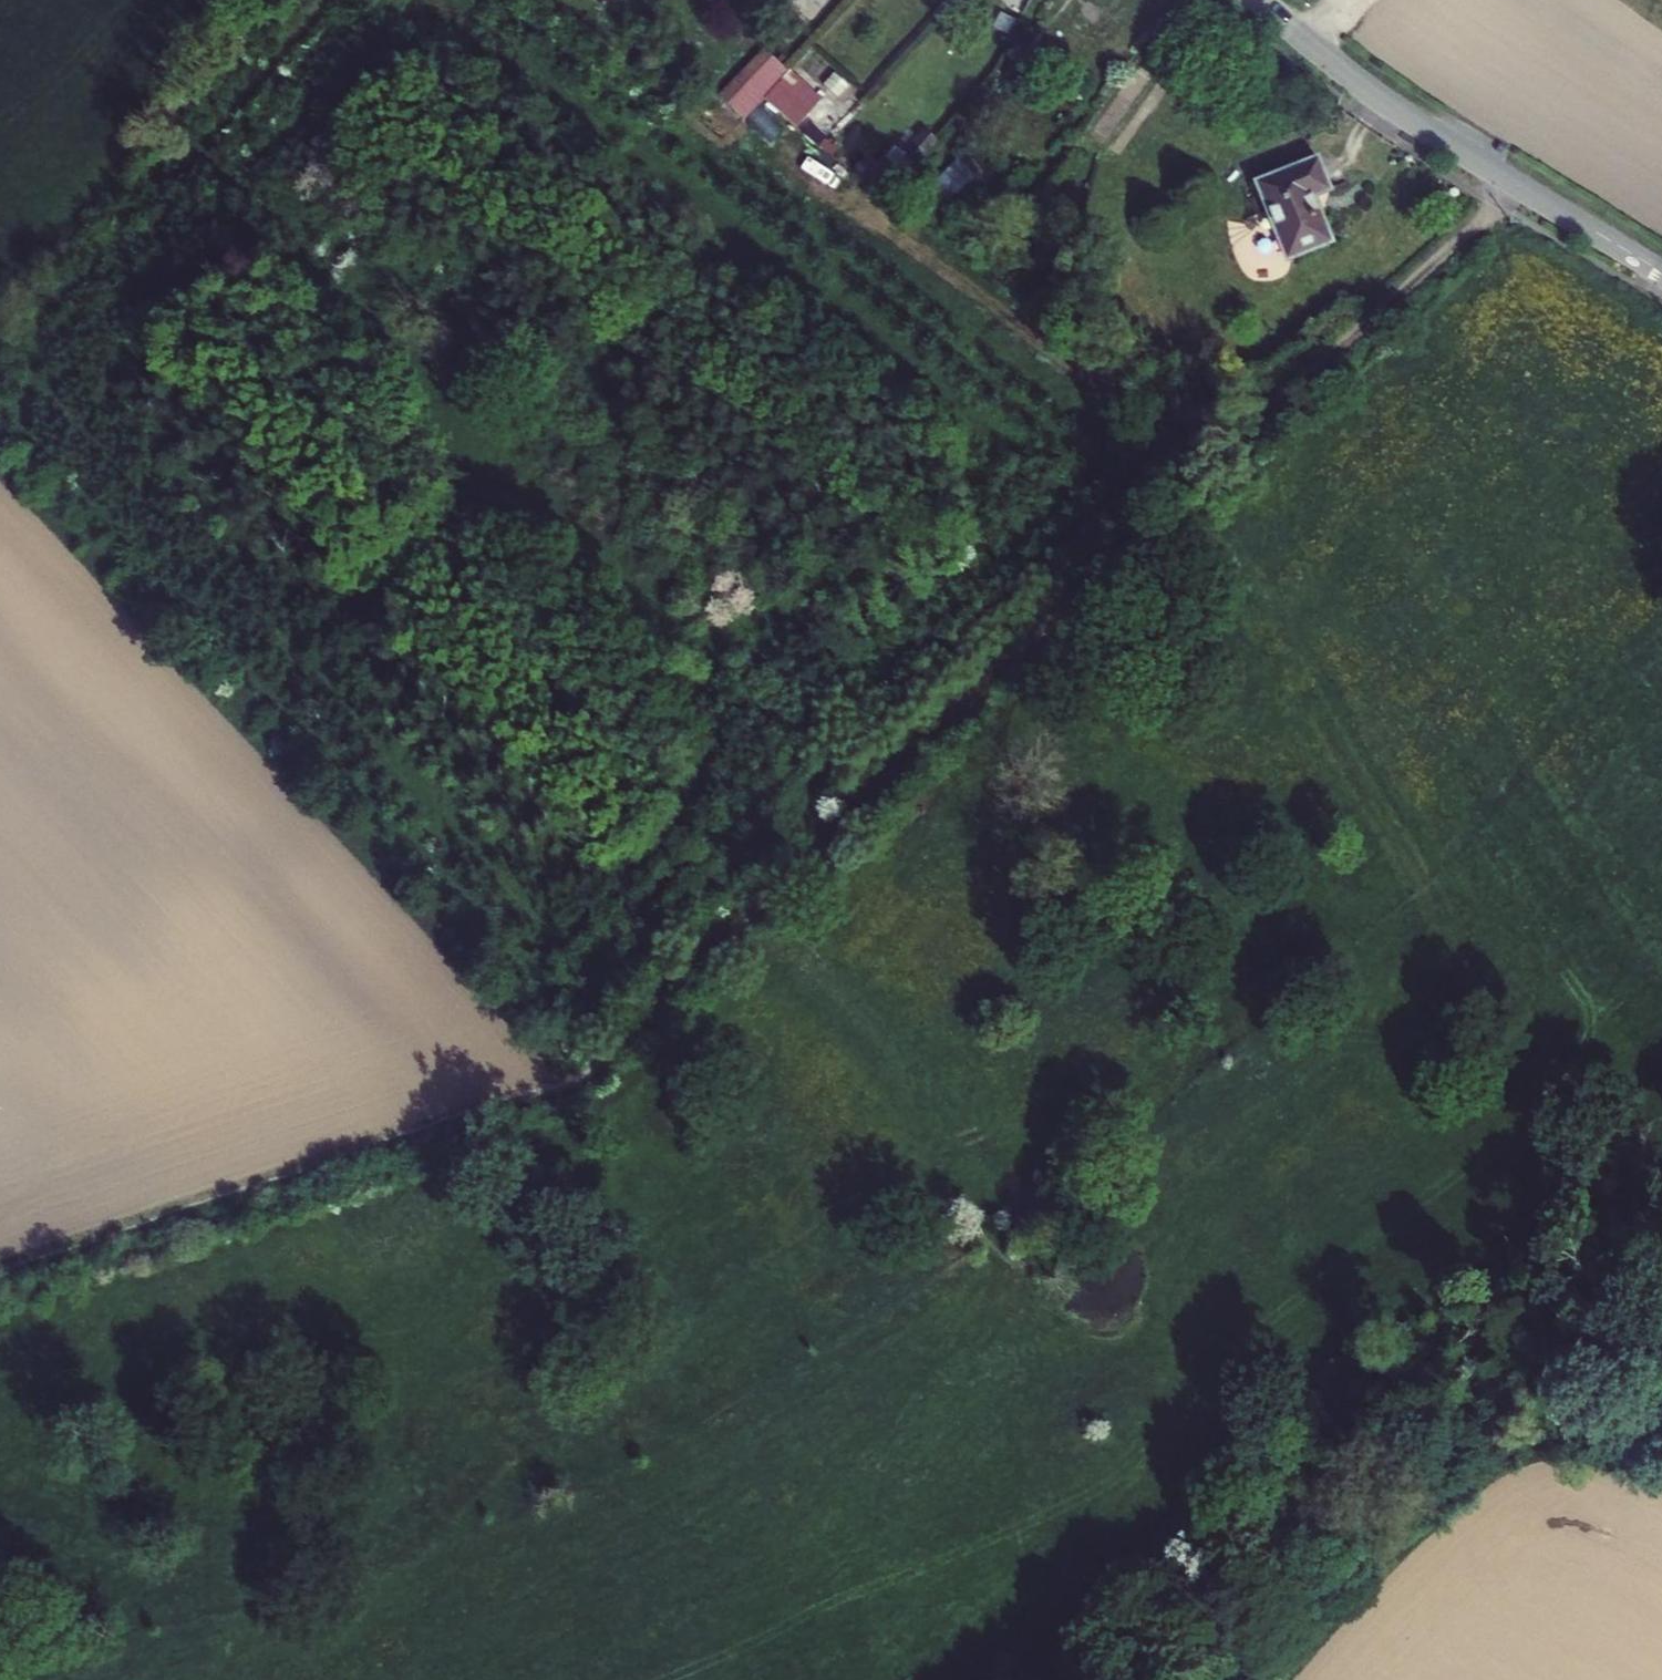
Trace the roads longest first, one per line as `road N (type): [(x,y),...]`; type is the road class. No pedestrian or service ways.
road 1 (track): [(1520,185),(589,1070),(512,1103),(0,1271)]
road 2 (unclassified): [(1261,0),(1386,100),(1520,185)]
road 3 (residential): [(1661,275),(1520,185)]

